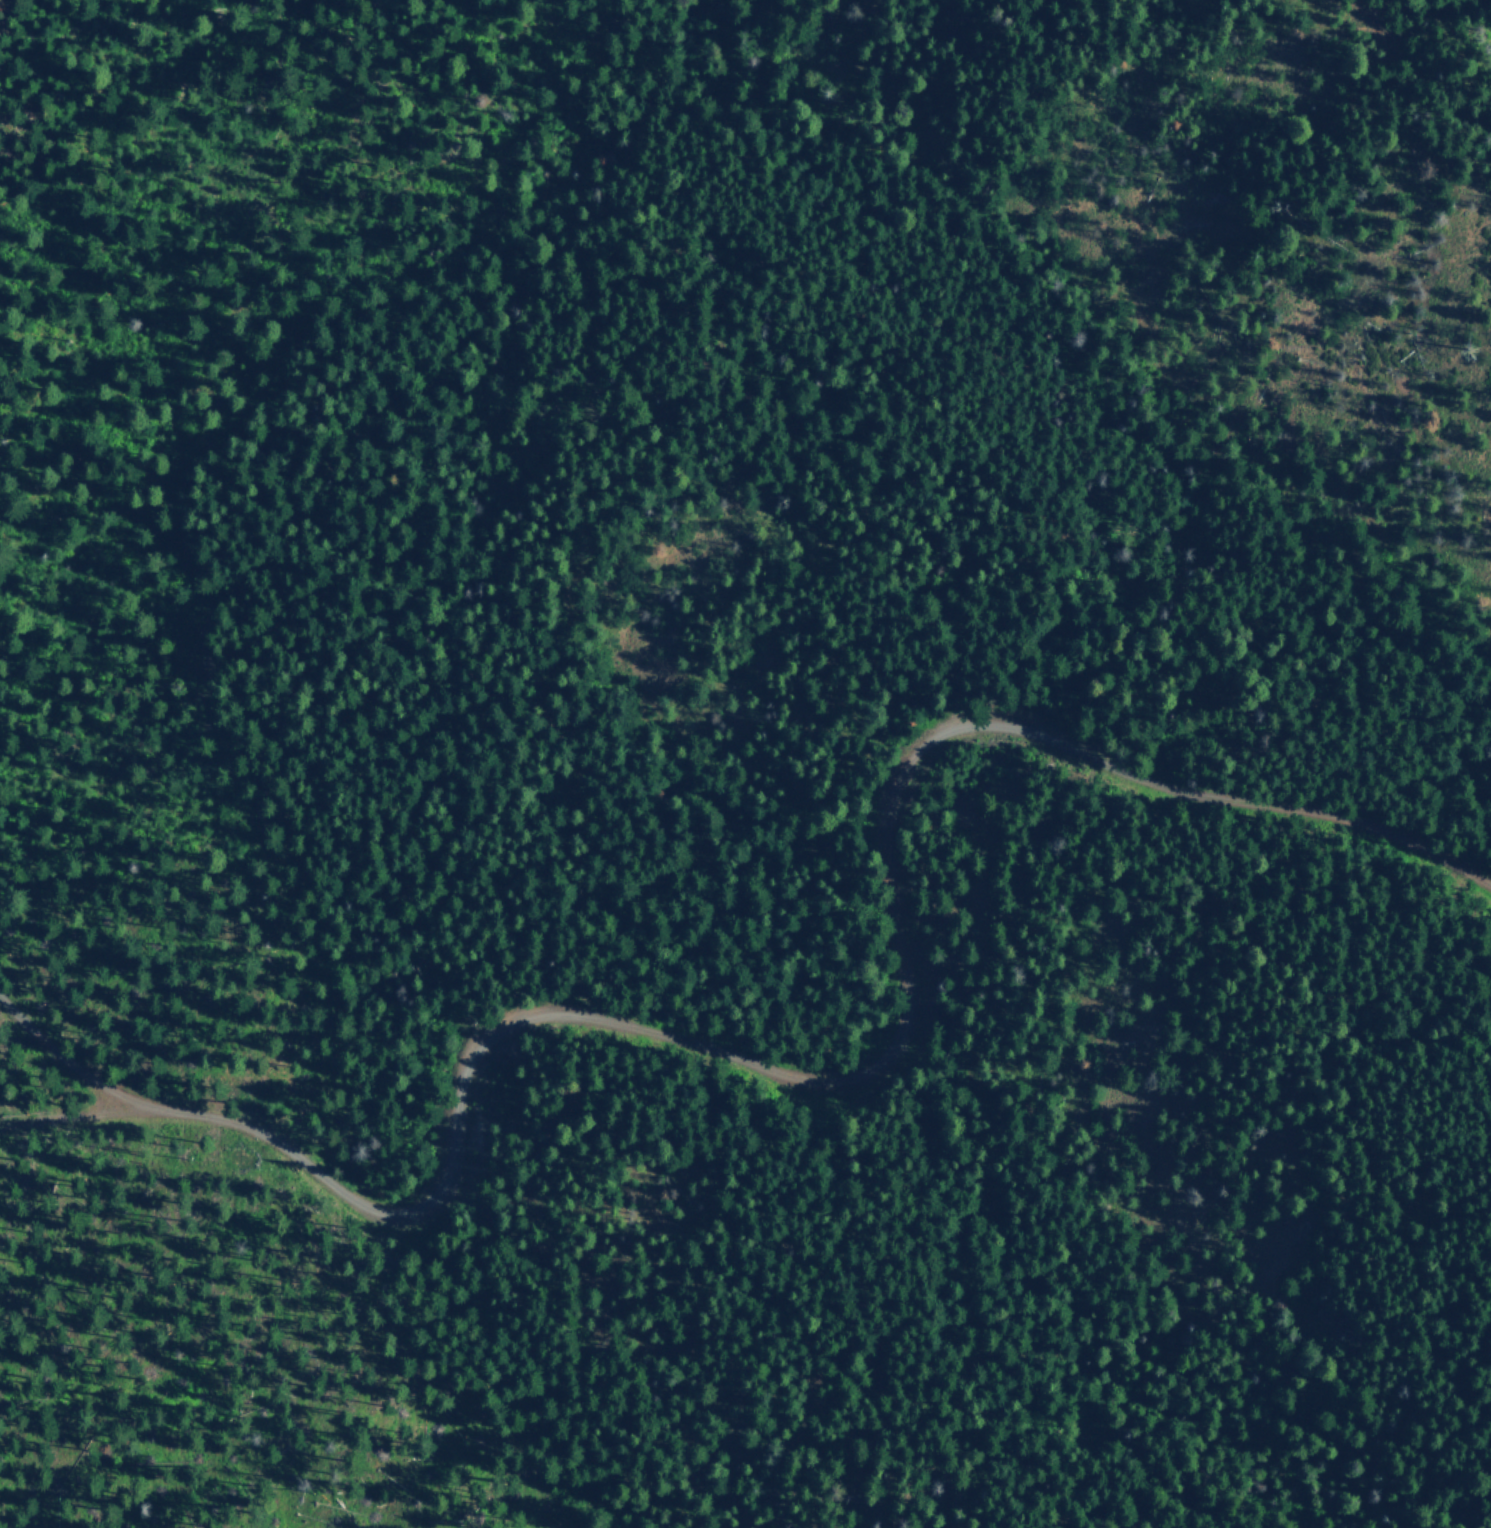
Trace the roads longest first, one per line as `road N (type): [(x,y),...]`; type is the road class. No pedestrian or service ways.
road 1 (track): [(0,1120),(129,1107),(247,1126),(355,1202),(398,1219),(434,1209),(452,1185),(470,1054),(512,1024),(582,1019),(675,1035),(803,1083),(879,1070),(906,1010),(883,849),(904,766),(965,724),(1049,734),(1437,872),(1490,882)]
road 2 (track): [(0,1003),(129,1107)]

